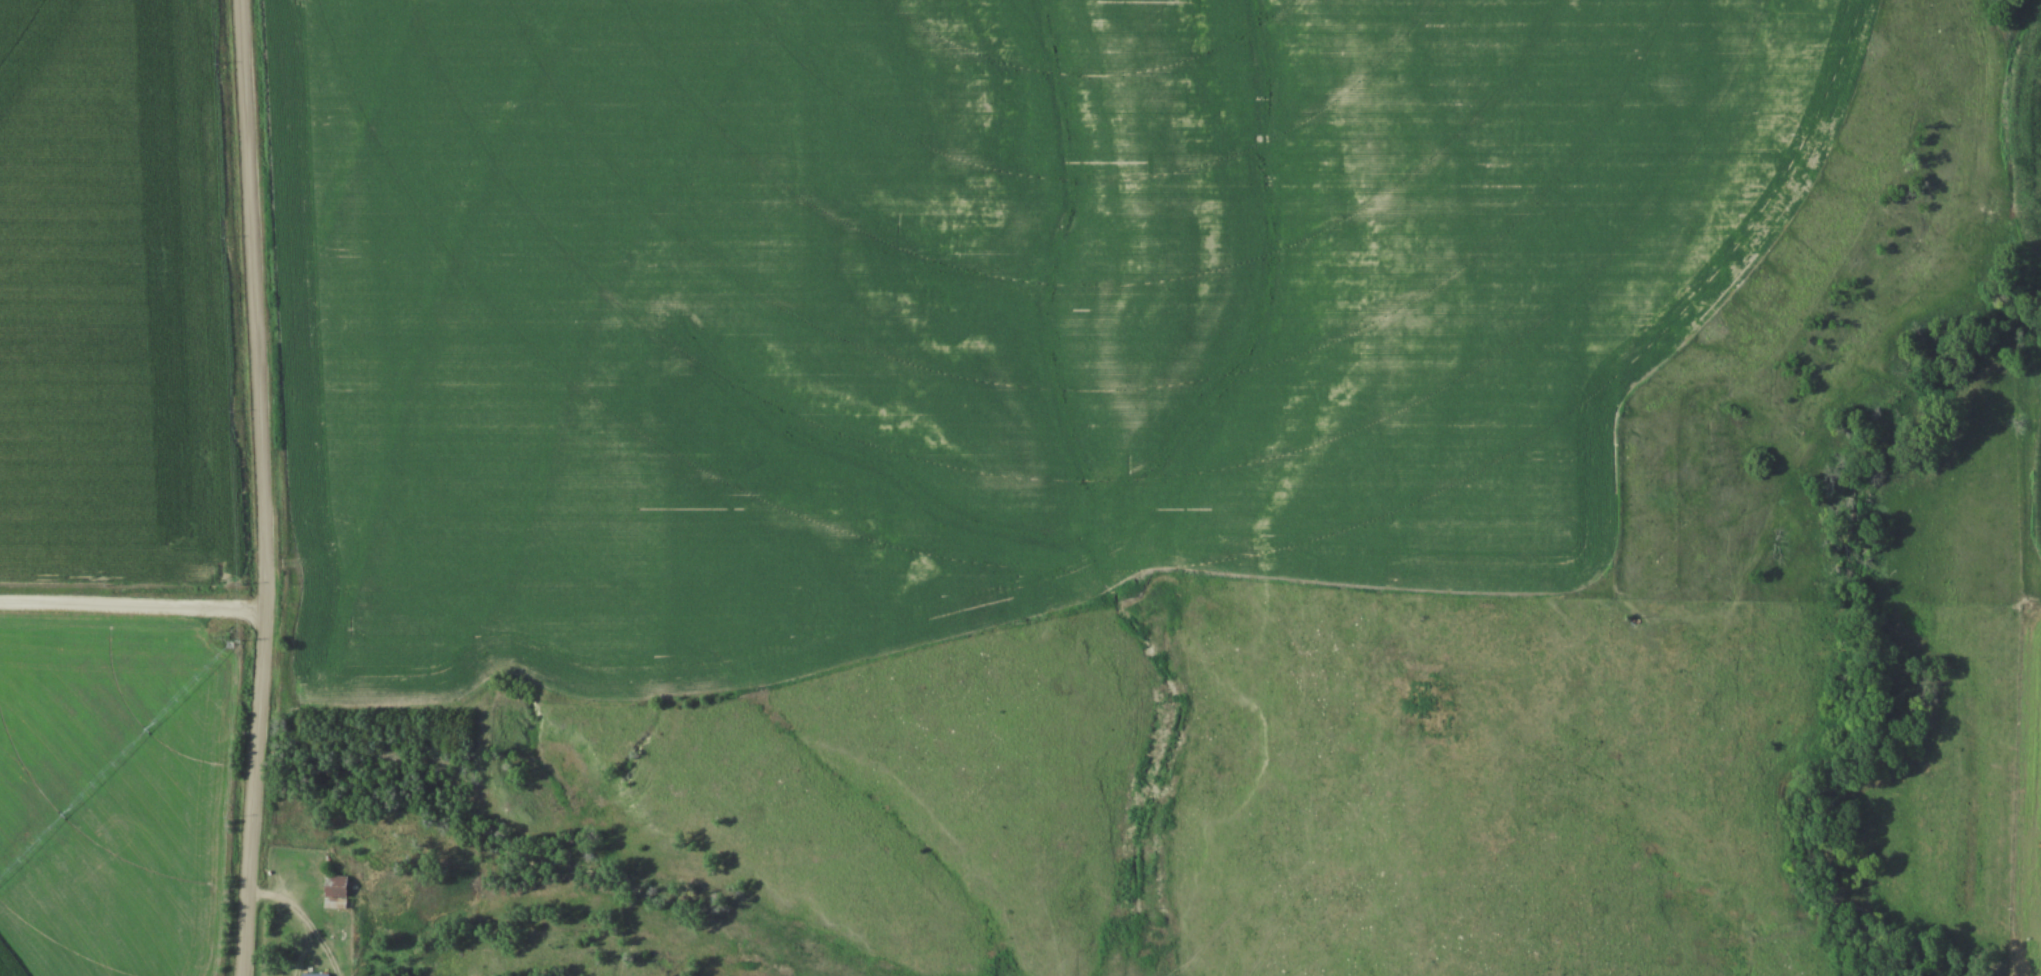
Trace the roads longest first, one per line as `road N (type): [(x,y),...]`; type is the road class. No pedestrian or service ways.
road 1 (tertiary): [(260,610),(235,0)]
road 2 (tertiary): [(260,610),(238,975)]
road 3 (residential): [(260,610),(0,604)]

